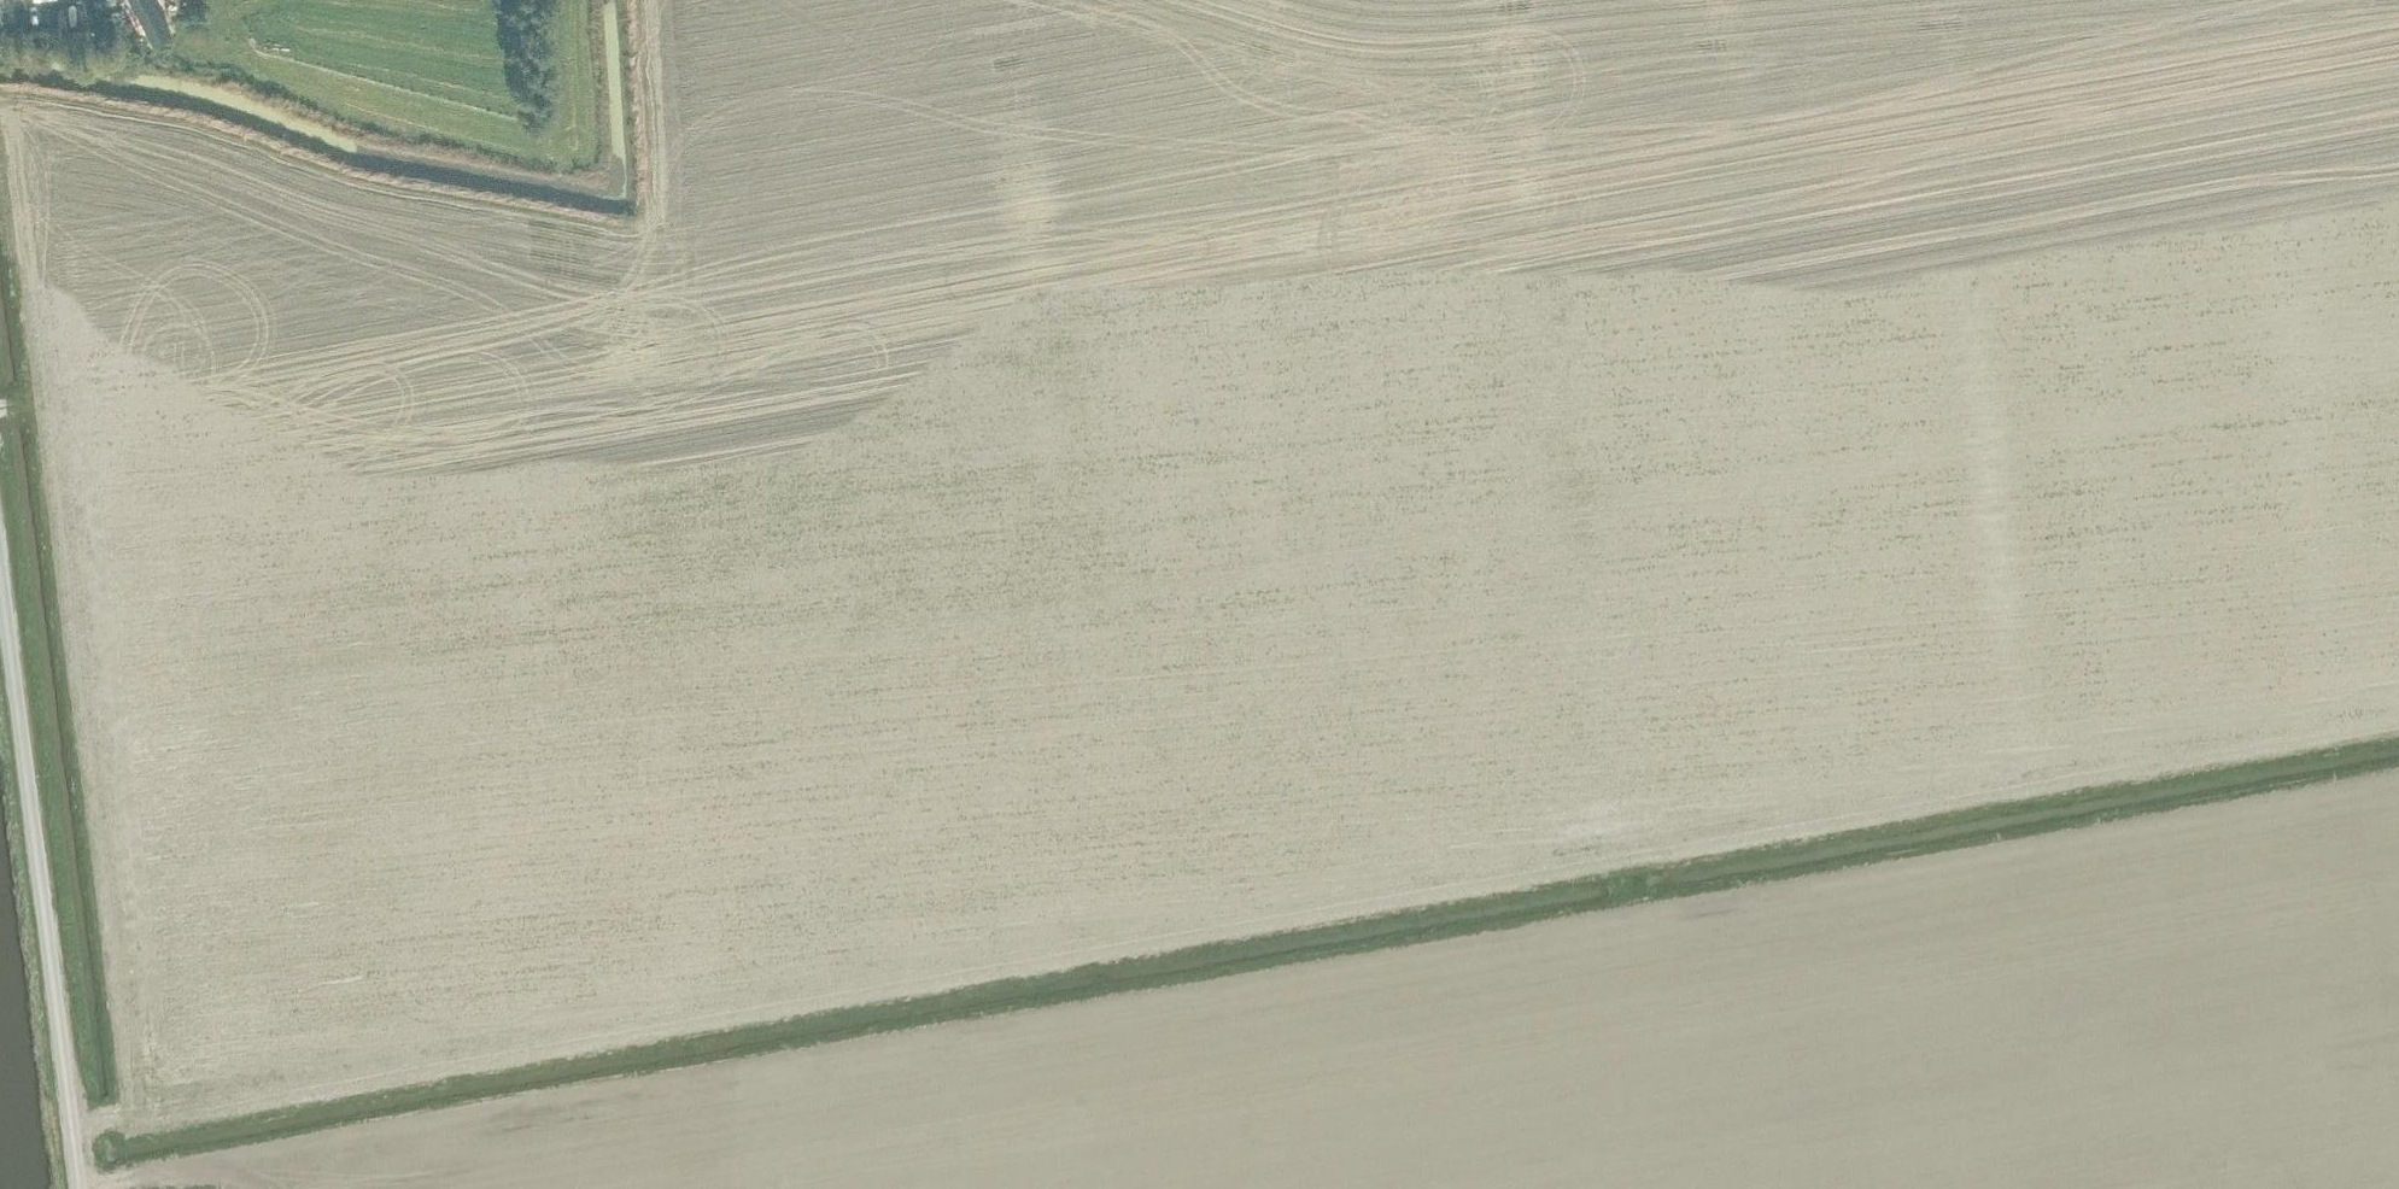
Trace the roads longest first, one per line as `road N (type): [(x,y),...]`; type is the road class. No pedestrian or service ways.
road 1 (unclassified): [(78,1188),(0,588)]

